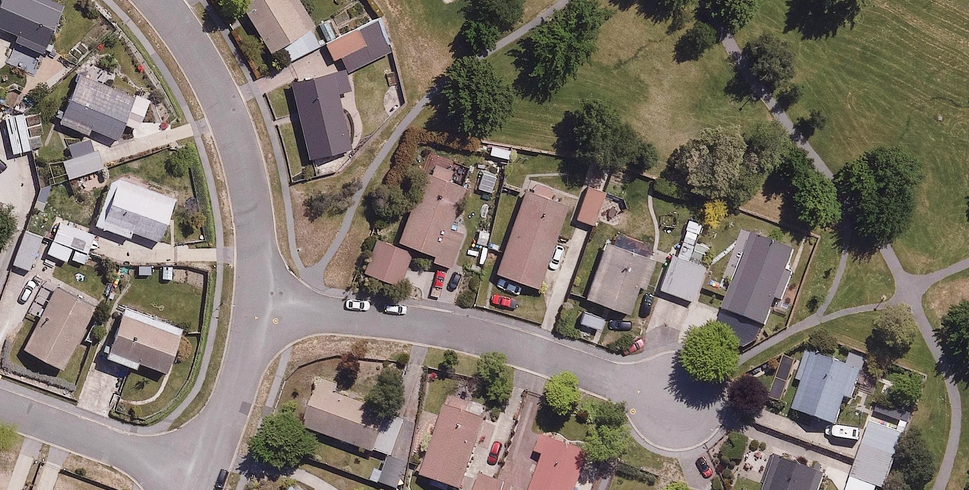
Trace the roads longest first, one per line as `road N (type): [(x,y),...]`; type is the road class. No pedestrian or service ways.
road 1 (residential): [(258,305),(478,337),(677,400)]
road 2 (residential): [(159,0),(214,82),(232,134),(254,224),(258,305)]
road 3 (residential): [(0,406),(204,479)]
road 4 (residential): [(258,305),(204,479)]

